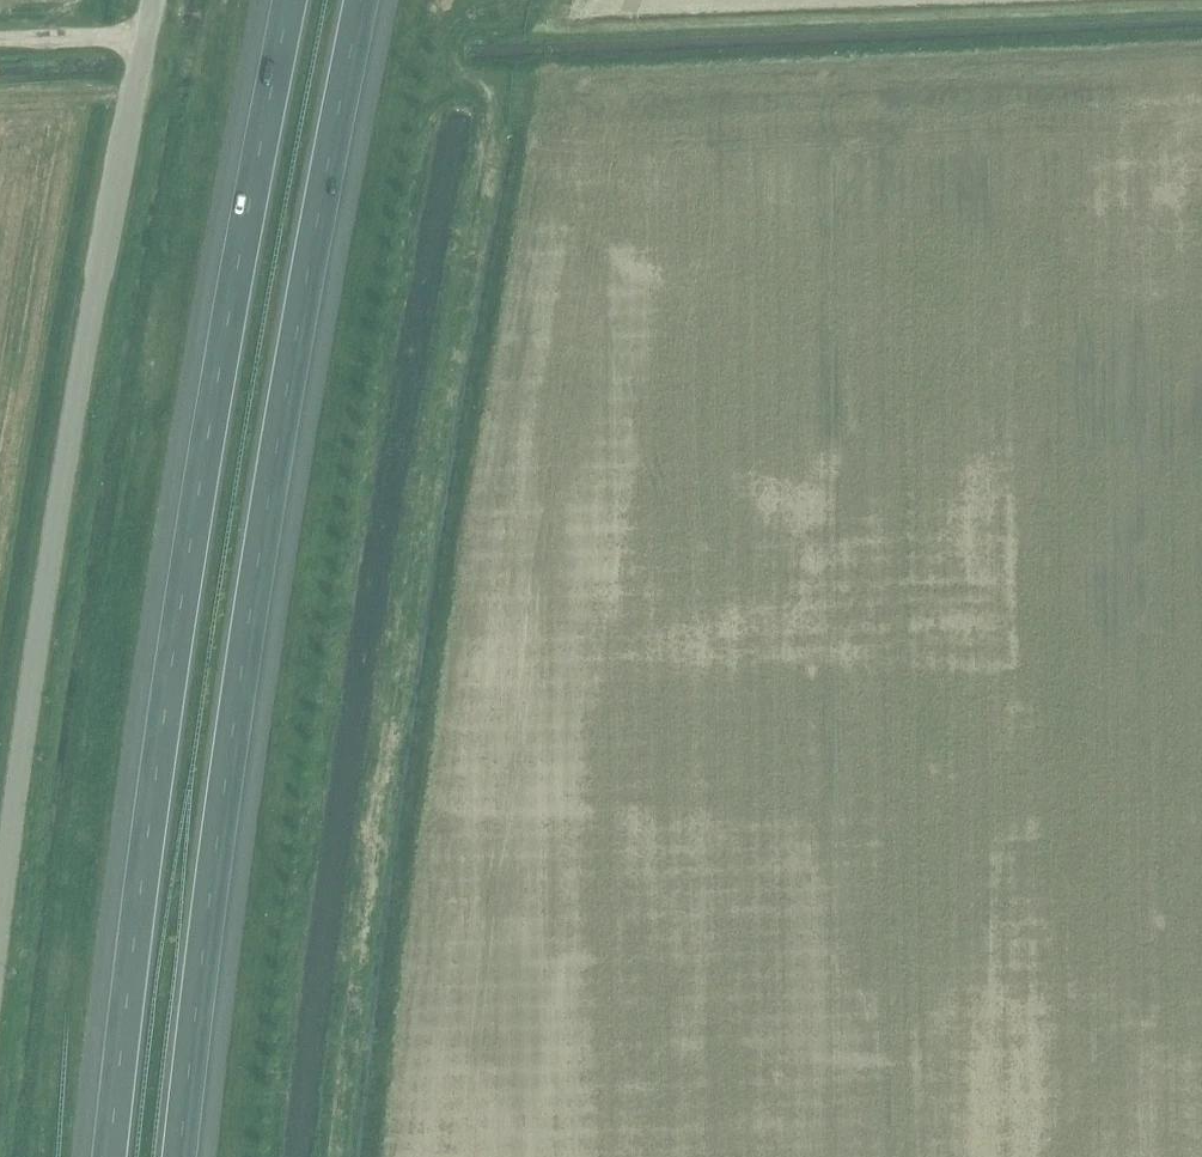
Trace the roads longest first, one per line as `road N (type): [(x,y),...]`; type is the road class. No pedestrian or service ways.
road 1 (motorway): [(292,0),(209,434),(109,1156)]
road 2 (motorway): [(178,1156),(276,463),(361,0)]
road 3 (unclassified): [(0,922),(51,552),(151,0)]
road 4 (track): [(0,40),(142,41)]

